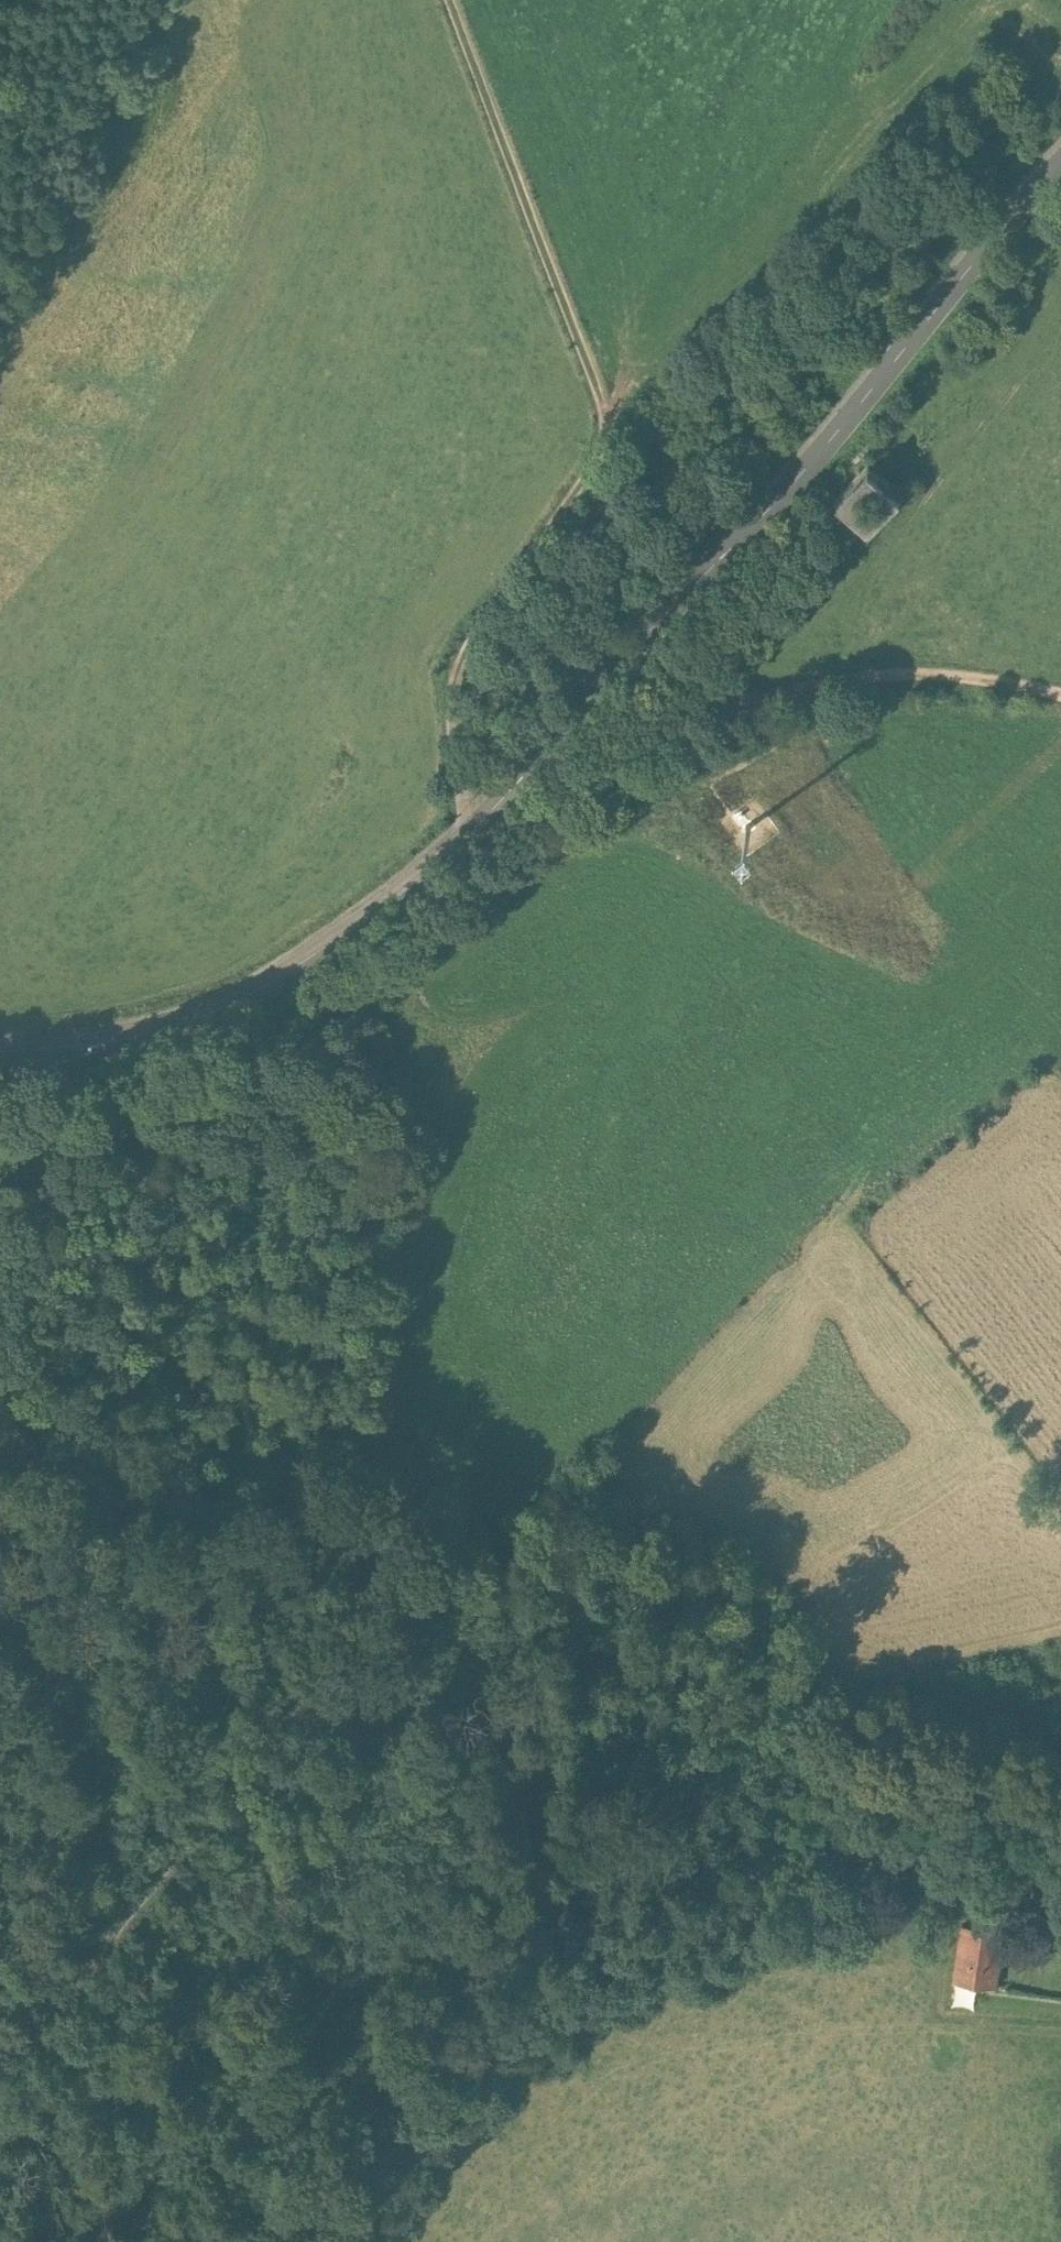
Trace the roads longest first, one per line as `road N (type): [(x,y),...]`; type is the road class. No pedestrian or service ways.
road 1 (track): [(431,0),(604,392),(603,445),(554,513),(459,677),(456,740),(485,836),(563,816),(666,741),(734,706),(799,687),(872,675),(956,677),(1060,696)]
road 2 (tertiary): [(0,1046),(116,1058),(257,1021),(435,887),(923,332),(1060,189)]

